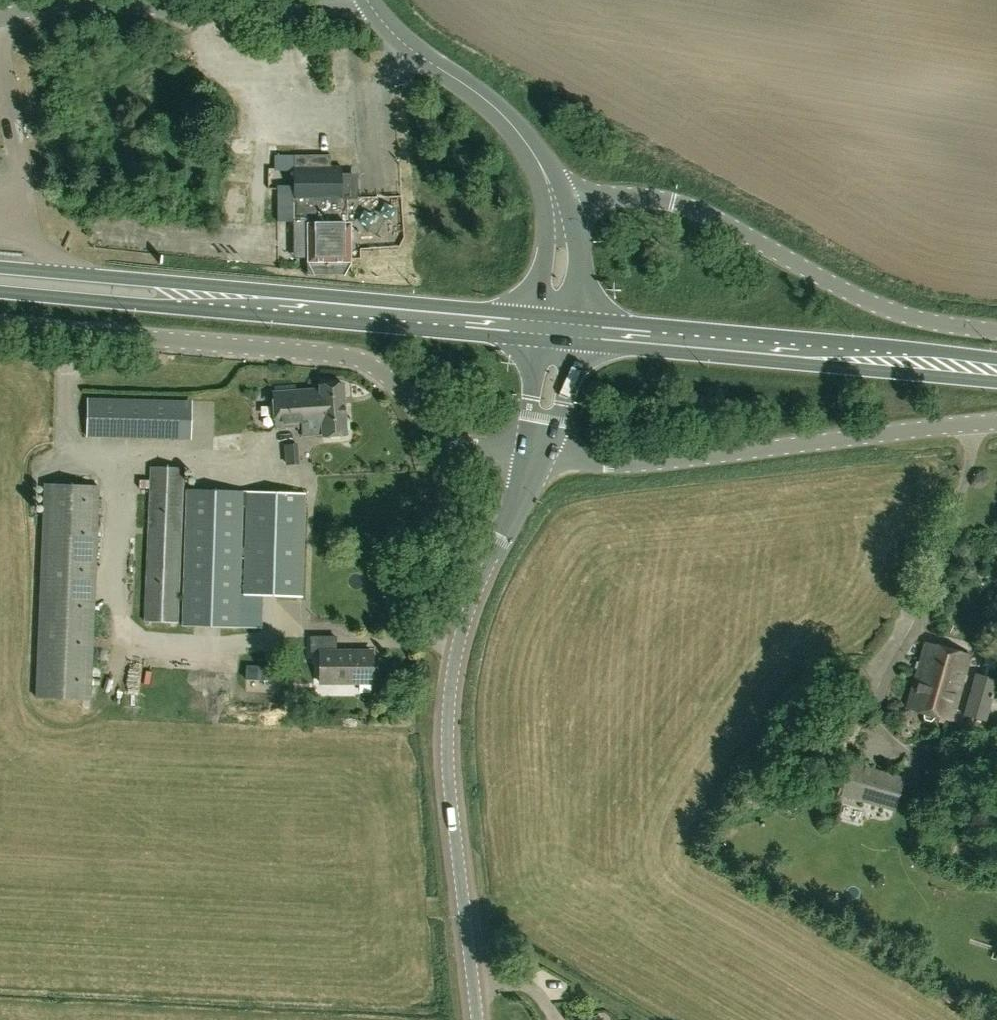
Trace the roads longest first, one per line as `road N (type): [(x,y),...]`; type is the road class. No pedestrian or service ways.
road 1 (tertiary): [(477,1019),(449,778),(452,680),(470,611),(534,457)]
road 2 (unclassified): [(534,457),(442,431),(368,361),(0,324)]
road 3 (unclassified): [(996,422),(627,468),(534,457)]
road 4 (unclassified): [(996,332),(949,327),(856,296),(683,207),(650,197),(561,198)]
road 5 (primary): [(996,370),(554,329)]
road 6 (unclassified): [(366,0),(322,12),(72,4),(0,18)]
road 7 (primary): [(554,329),(224,299)]
road 8 (tertiary): [(561,198),(519,133),(398,38),(367,0)]
road 9 (primary): [(224,299),(154,281),(0,266)]
road 10 (primary): [(0,292),(152,306),(224,299)]
road 11 (tertiary): [(554,329),(561,198)]
road 12 (tertiary): [(534,457),(554,329)]

